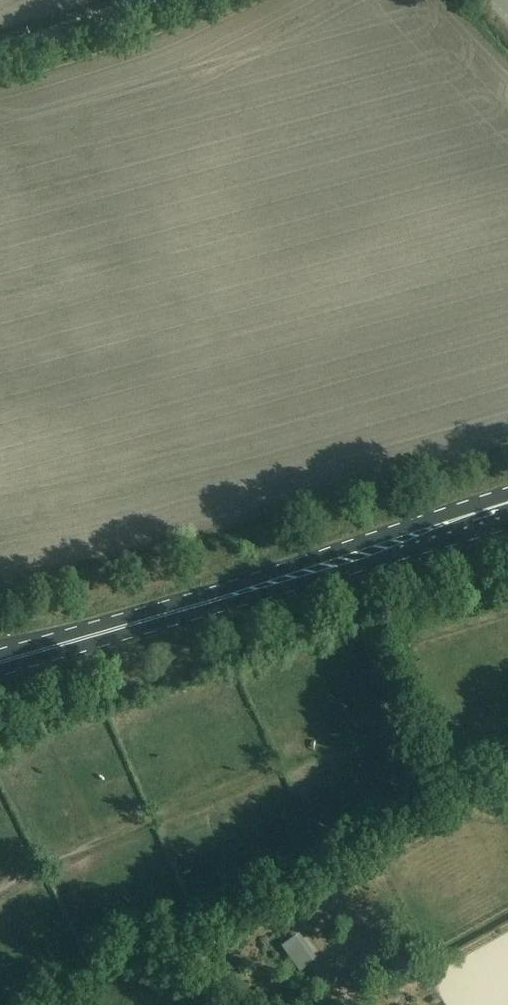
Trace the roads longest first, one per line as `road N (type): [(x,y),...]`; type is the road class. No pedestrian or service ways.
road 1 (primary): [(507,496),(0,661)]
road 2 (primary): [(0,664),(507,524)]
road 3 (unclassified): [(0,52),(146,0)]

